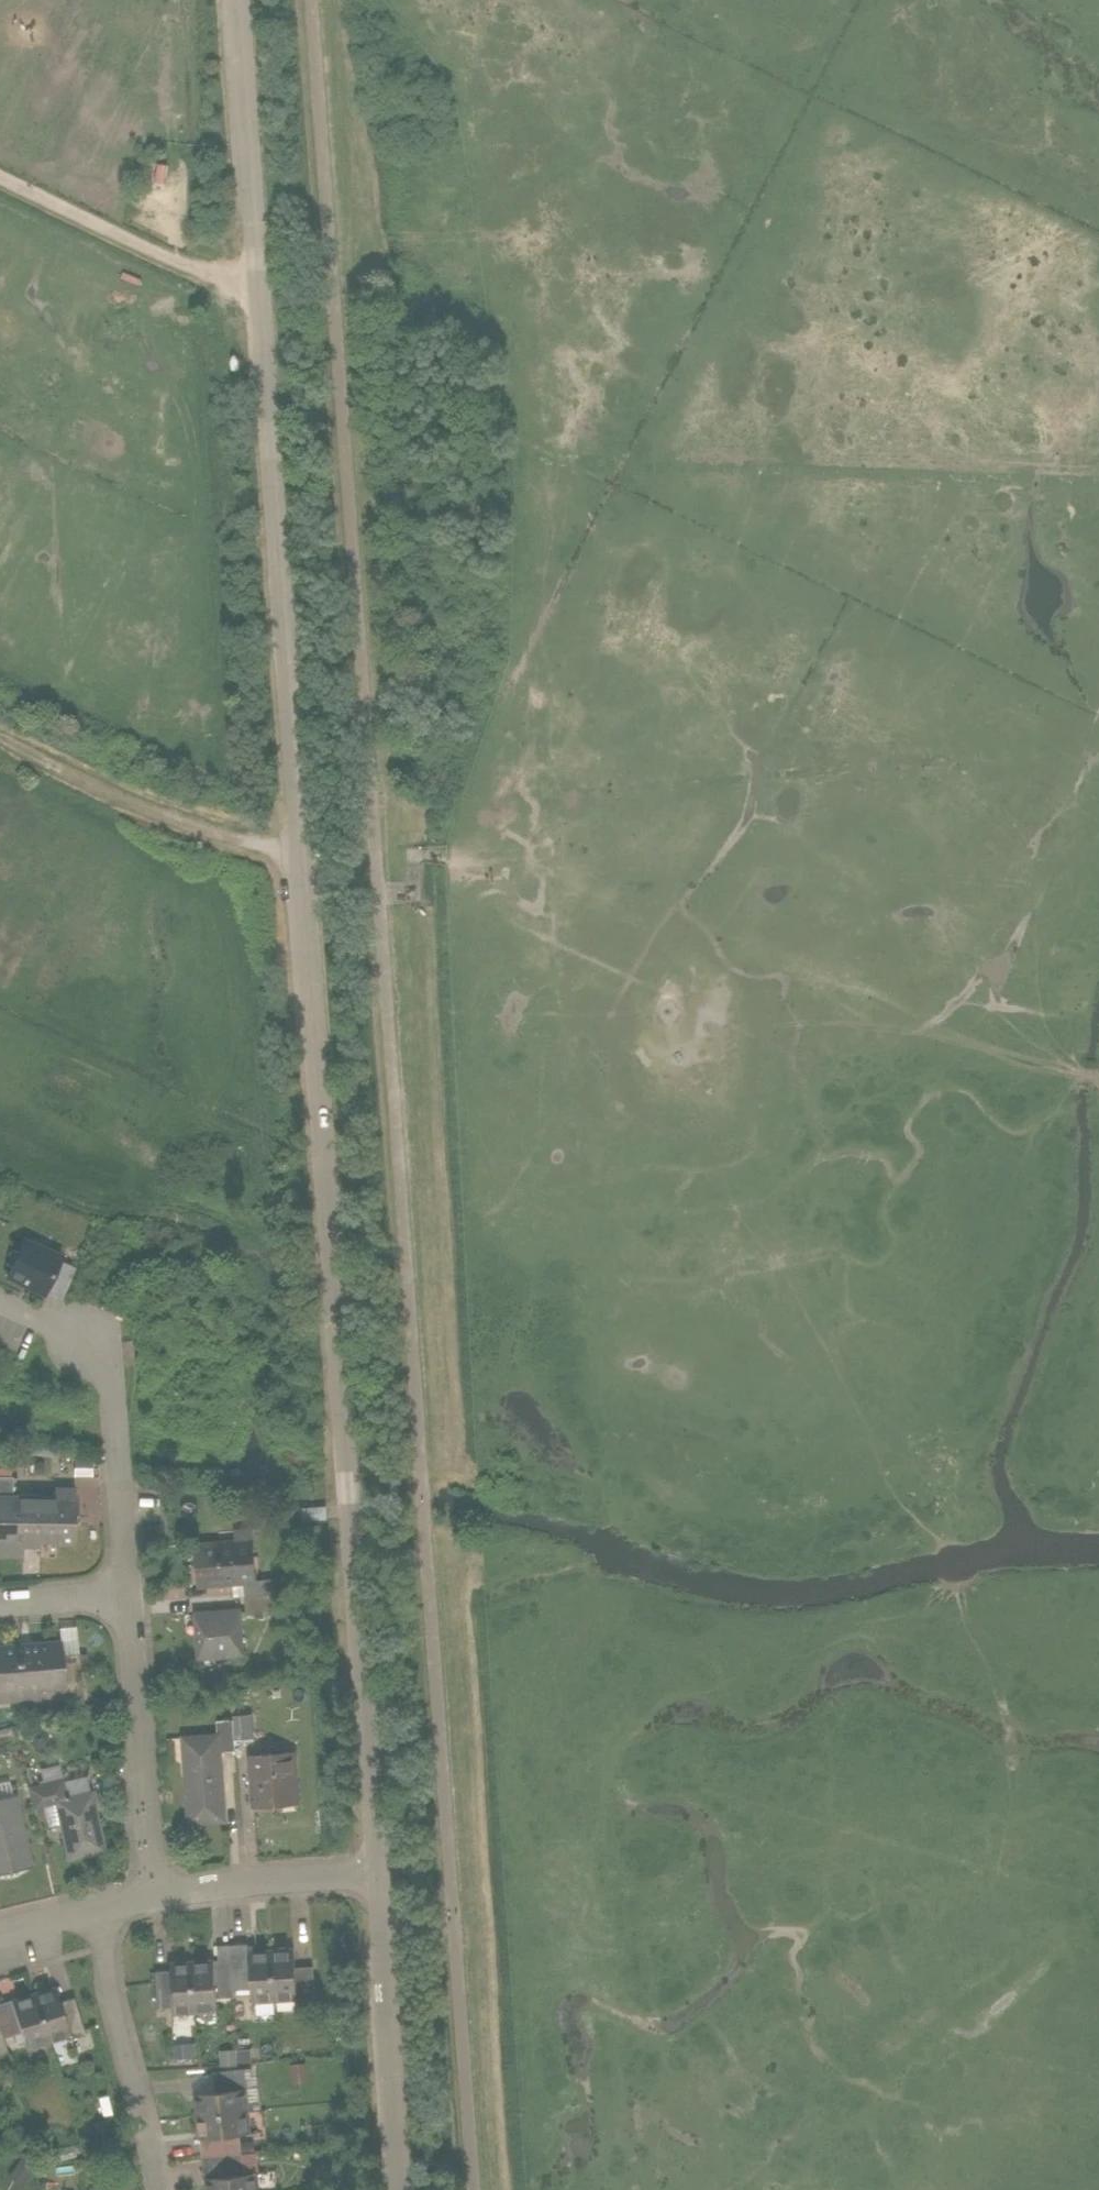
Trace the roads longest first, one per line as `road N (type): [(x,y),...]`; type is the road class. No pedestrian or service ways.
road 1 (unclassified): [(375,1870),(237,0)]
road 2 (residential): [(0,1301),(87,1342),(108,1389),(123,1599)]
road 3 (track): [(0,752),(304,881)]
road 4 (unclassified): [(399,2189),(375,1870)]
road 5 (residential): [(123,1599),(153,1893)]
road 6 (residential): [(91,1910),(156,2189)]
road 7 (track): [(0,176),(186,265),(258,284)]
road 8 (residential): [(153,1893),(375,1870)]
road 9 (residential): [(123,1599),(0,1607)]

